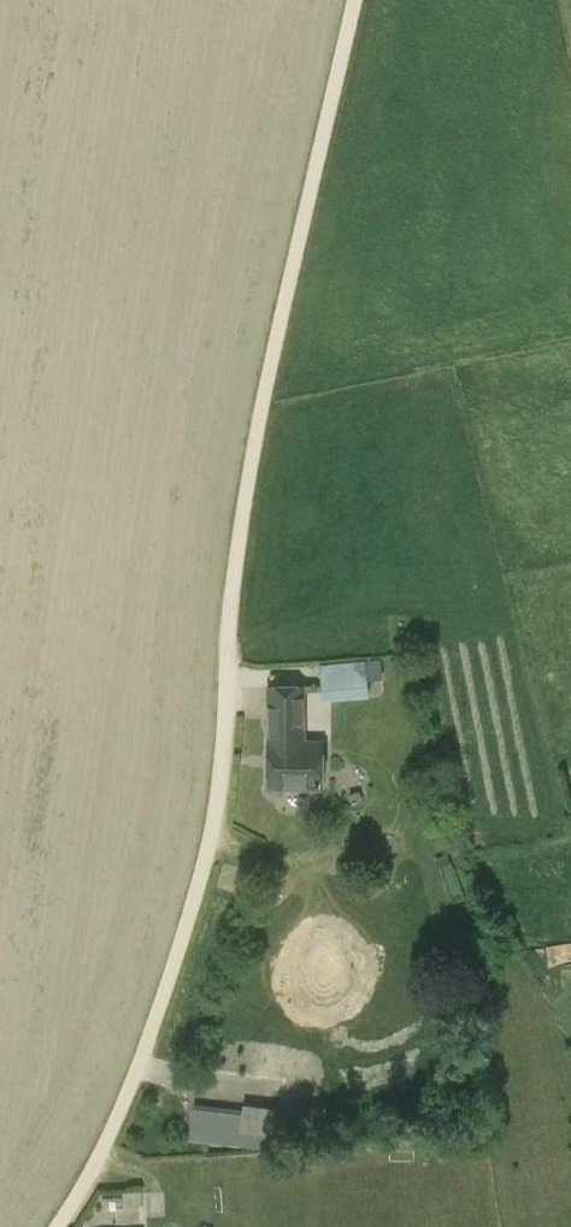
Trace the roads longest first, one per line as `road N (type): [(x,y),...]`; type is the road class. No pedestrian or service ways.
road 1 (track): [(68,1226),(109,1160),(200,901),(222,801),(259,427),(358,0)]

